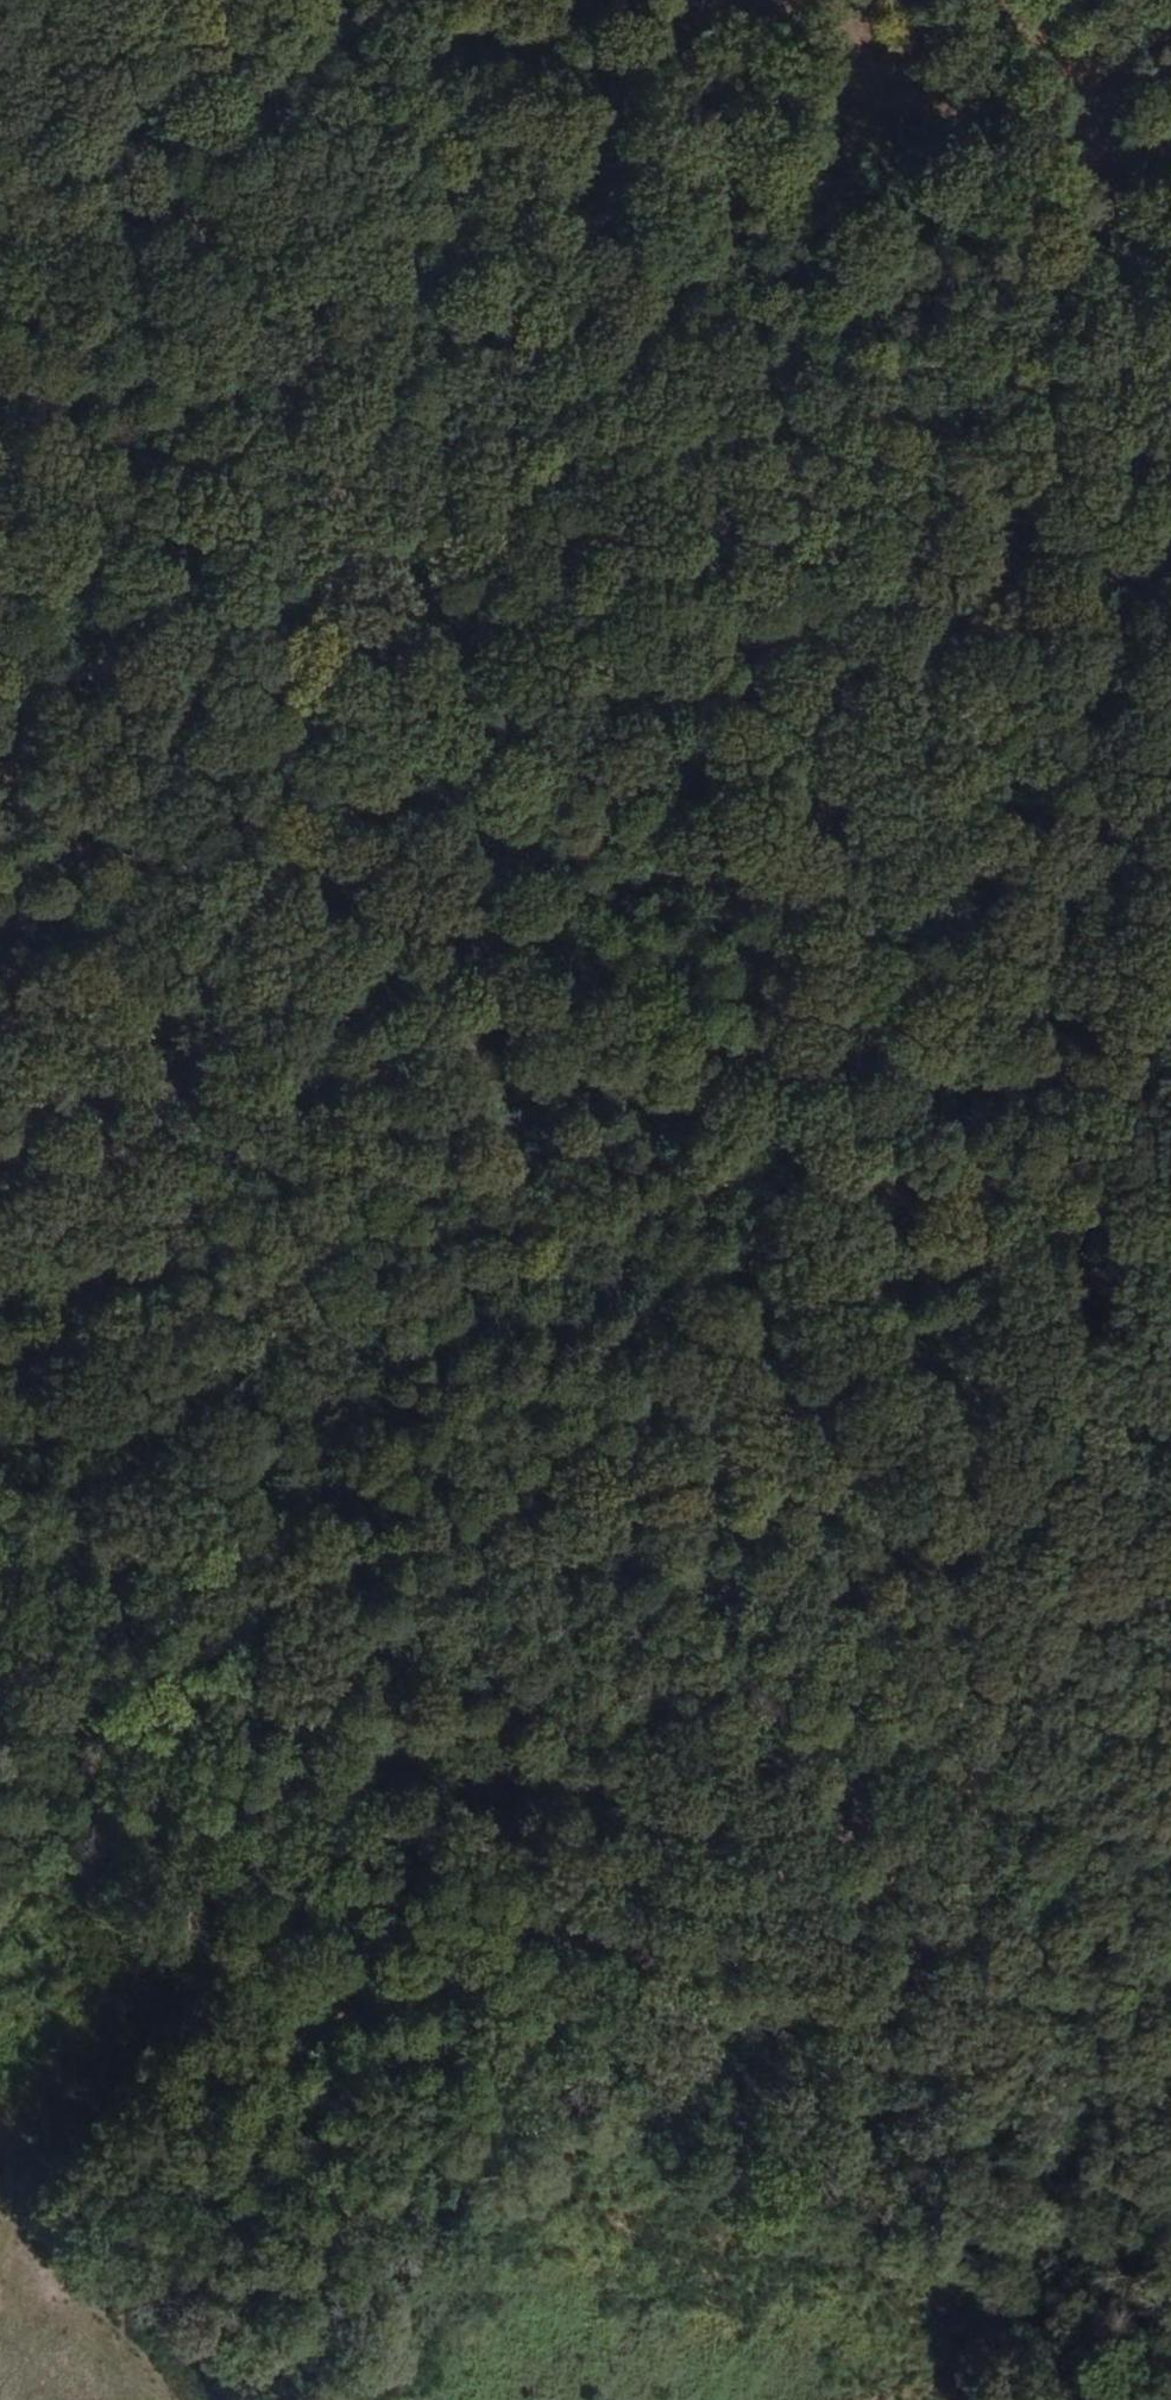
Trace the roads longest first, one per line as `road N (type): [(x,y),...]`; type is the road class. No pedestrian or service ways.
road 1 (track): [(1170,1434),(1135,1310),(1170,877)]

